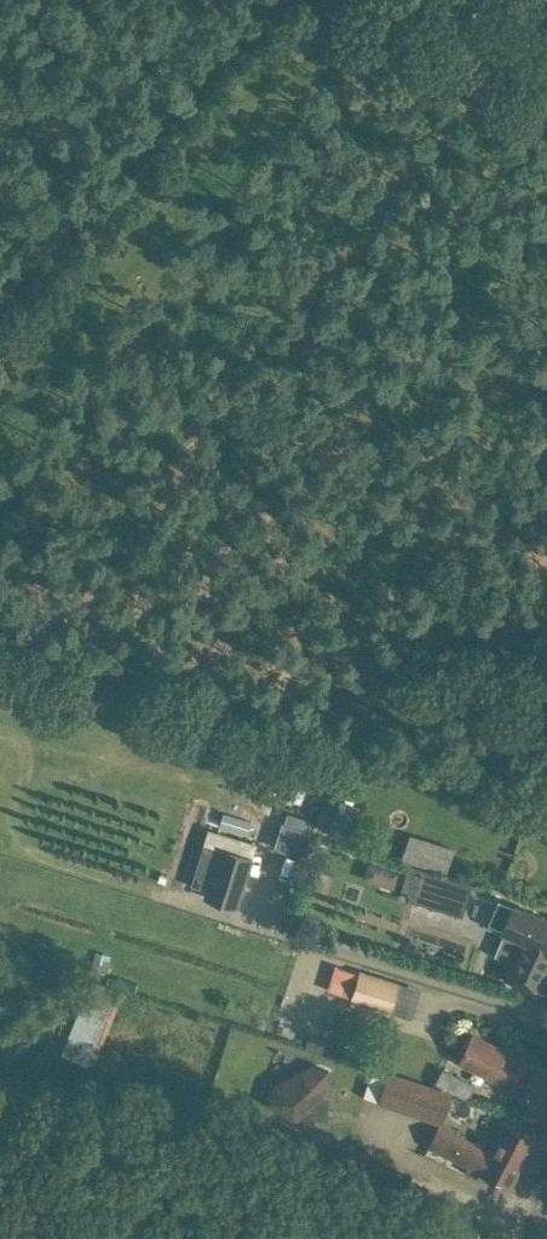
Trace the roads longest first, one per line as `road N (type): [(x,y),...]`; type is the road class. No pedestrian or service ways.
road 1 (track): [(273,0),(0,279)]

